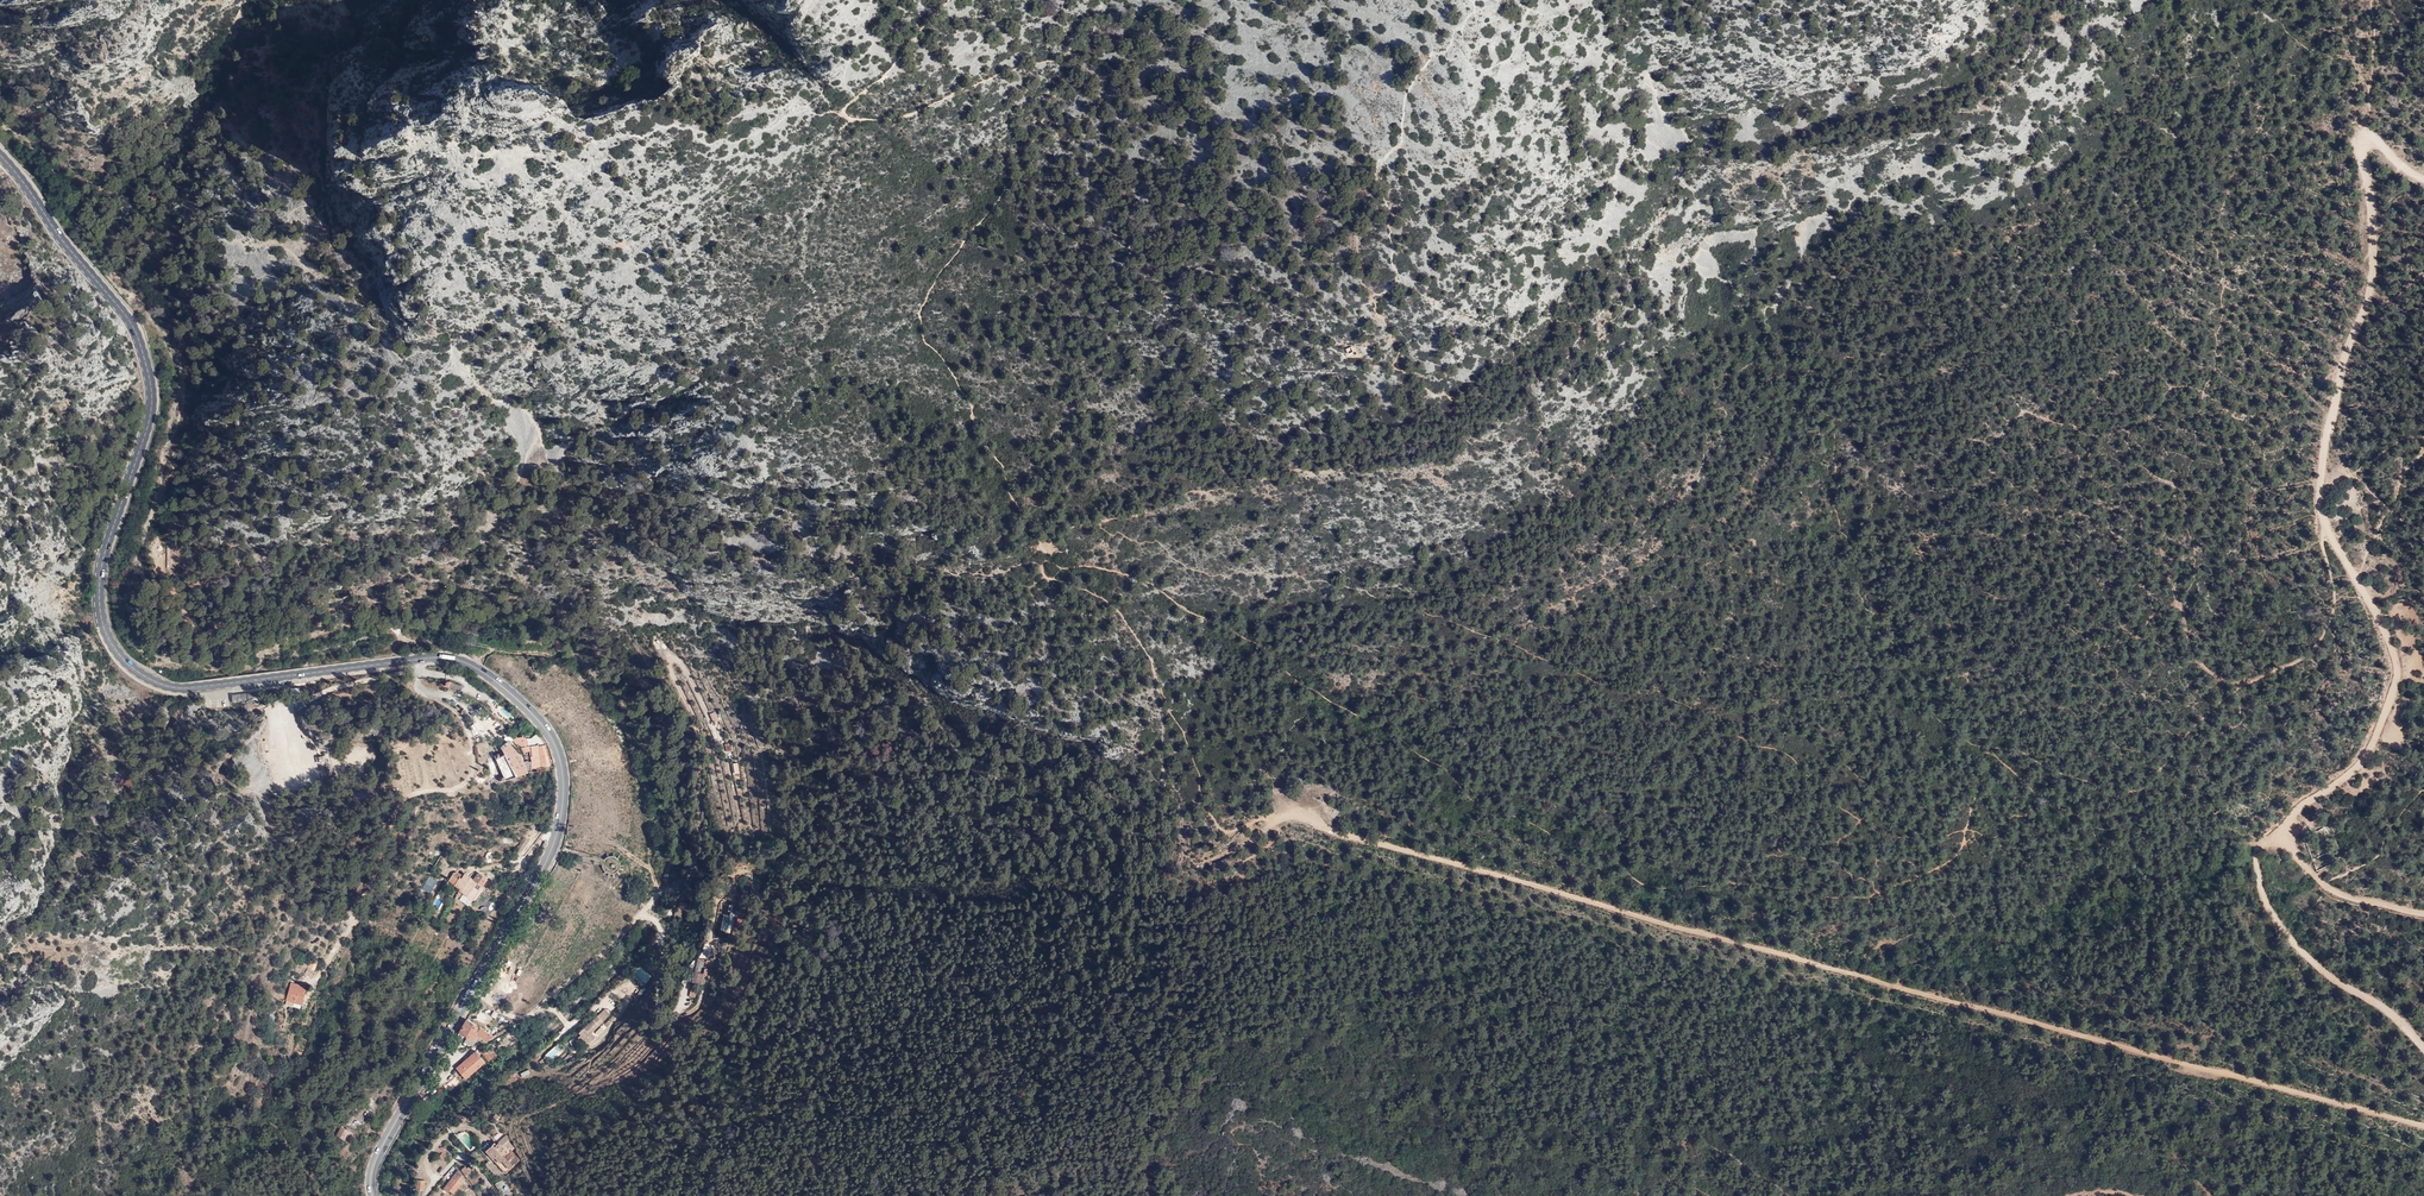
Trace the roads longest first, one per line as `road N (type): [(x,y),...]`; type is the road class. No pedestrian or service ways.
road 1 (primary): [(0,155),(129,318),(146,364),(151,411),(101,575),(103,622),(120,657),(150,680),(192,689),(451,658),(508,692),(558,752),(563,781),(555,839),(460,1011)]
road 2 (track): [(1213,859),(1285,816),(2423,1127)]
road 3 (track): [(2423,177),(2372,136),(2363,141),(2372,275),(2338,379),(2319,493),(2325,523),(2395,659),(2395,682),(2360,768),(2309,797),(2272,836)]
road 4 (track): [(2423,1050),(2393,1015),(2299,950),(2265,903),(2258,845),(2272,836)]
road 5 (residential): [(460,1011),(483,997),(520,1016),(547,1001),(570,1026),(613,996),(628,1001),(621,1012)]
road 6 (primary): [(460,1011),(377,1158),(373,1195)]
road 7 (track): [(2423,914),(2342,895),(2272,836)]

